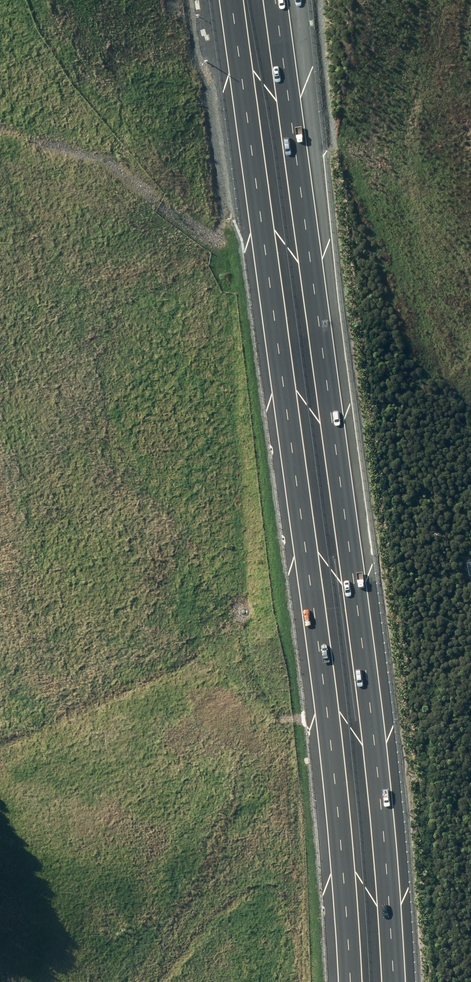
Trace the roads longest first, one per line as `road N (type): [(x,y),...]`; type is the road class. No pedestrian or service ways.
road 1 (motorway): [(350,981),(325,690),(229,0)]
road 2 (motorway): [(276,0),(378,789),(395,981)]

